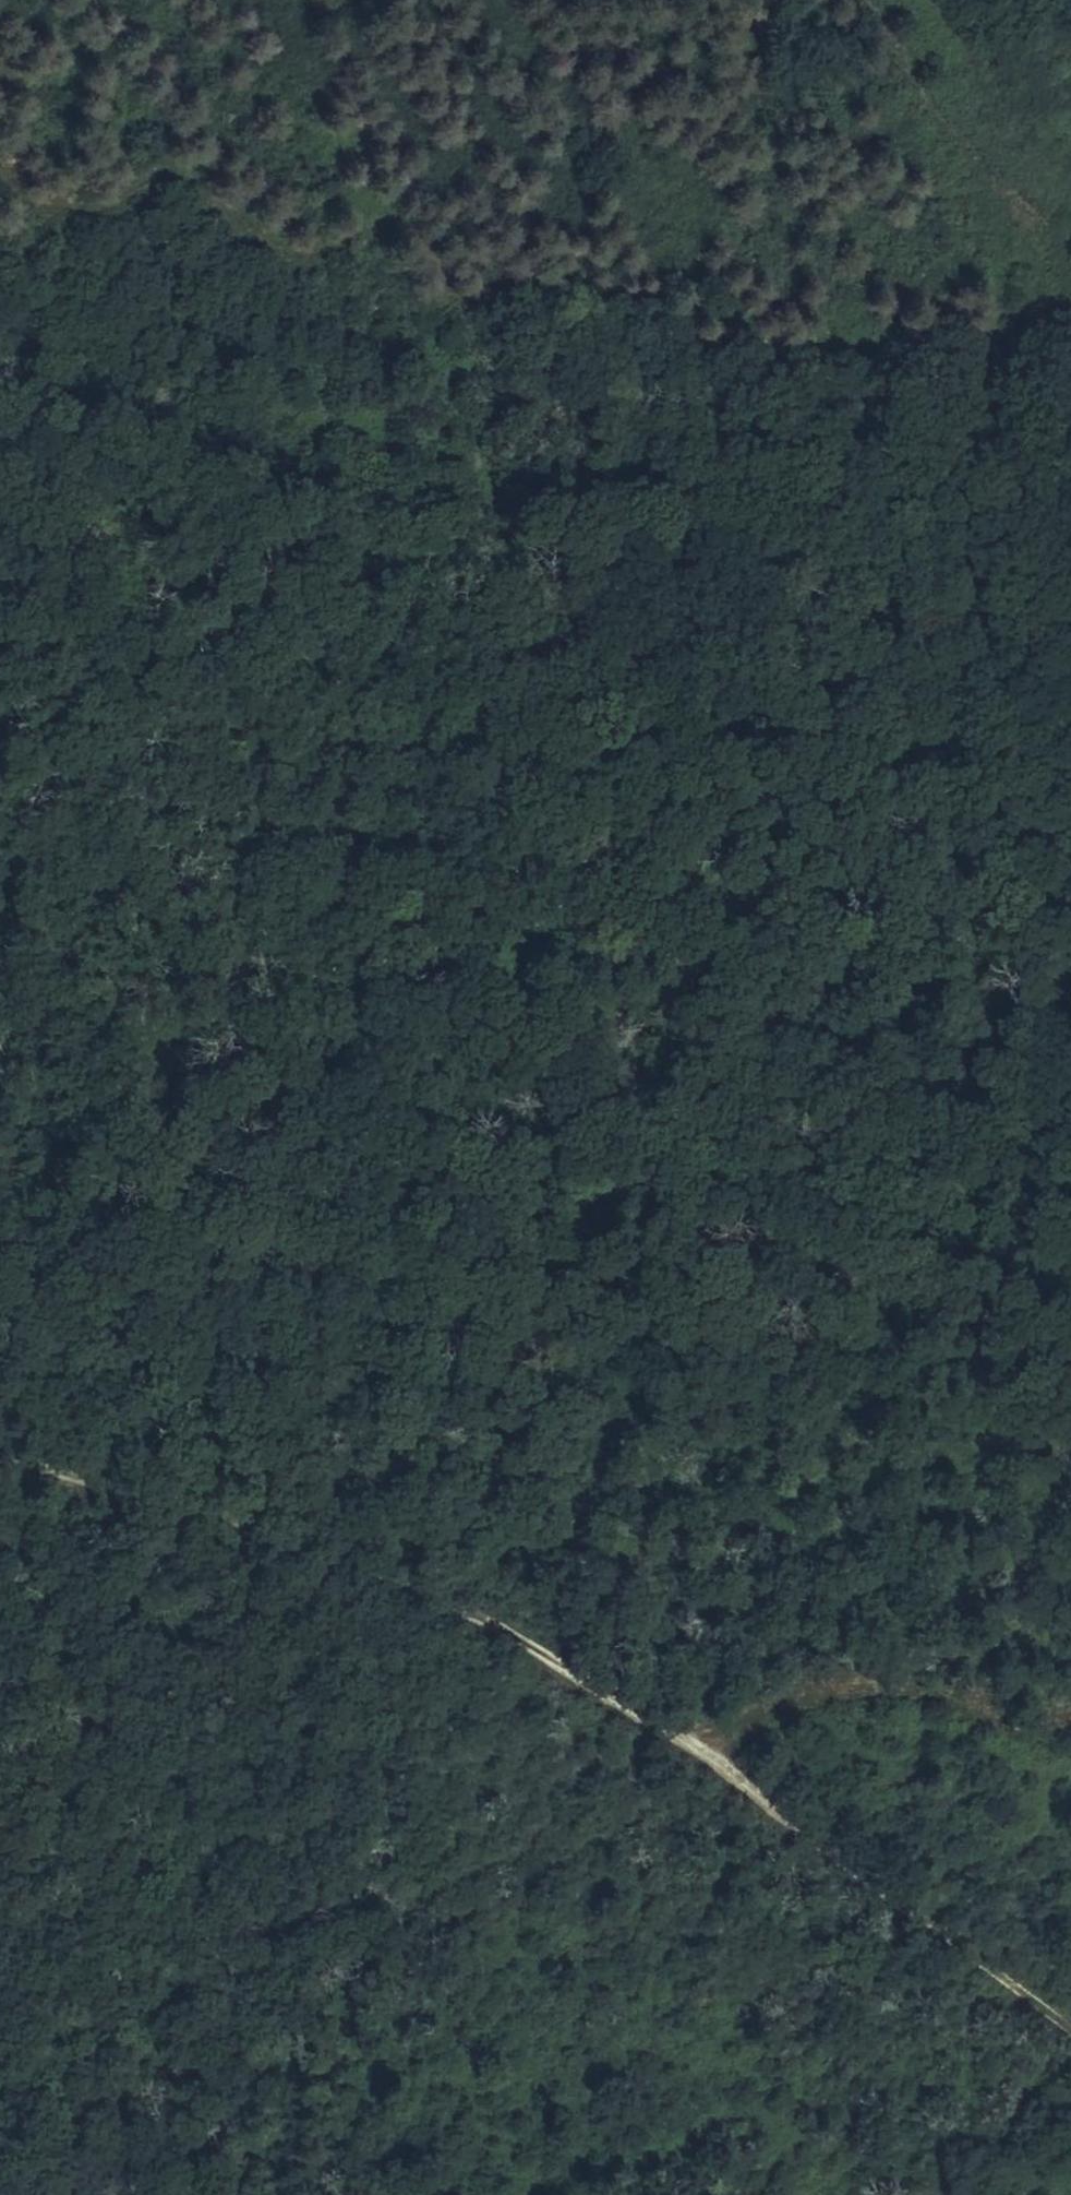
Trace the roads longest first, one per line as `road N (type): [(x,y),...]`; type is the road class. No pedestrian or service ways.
road 1 (track): [(0,1446),(304,1531),(772,1793),(1070,2027)]
road 2 (track): [(701,1754),(764,1715),(862,1688),(926,1692),(1039,1722),(1070,1721)]

